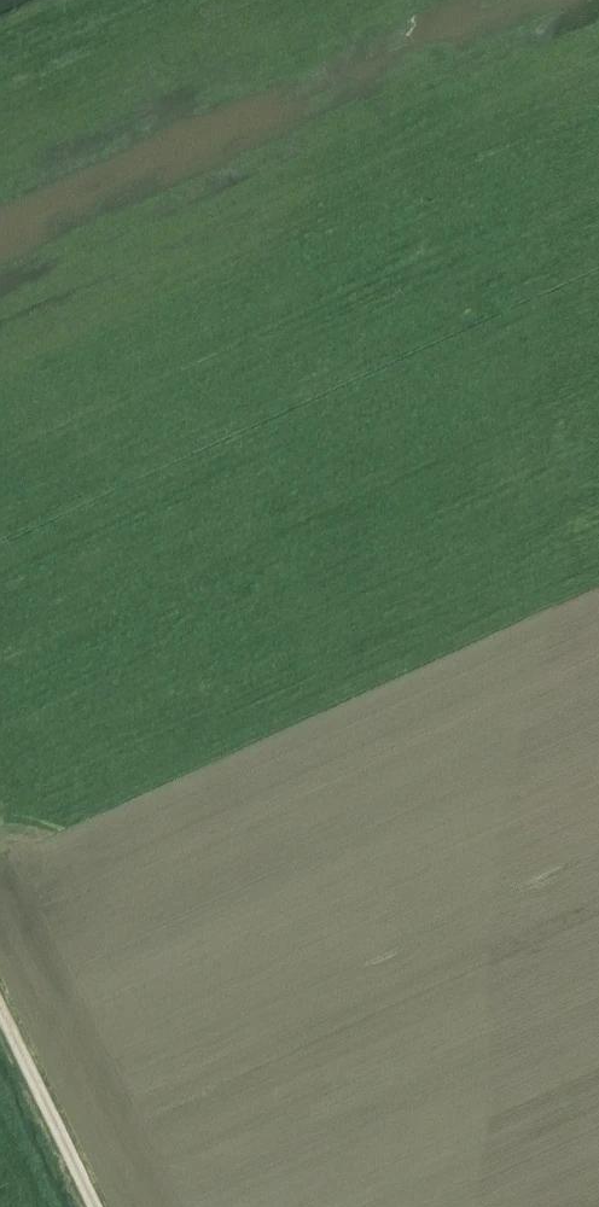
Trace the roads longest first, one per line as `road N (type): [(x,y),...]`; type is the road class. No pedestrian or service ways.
road 1 (track): [(99,1206),(0,999)]

